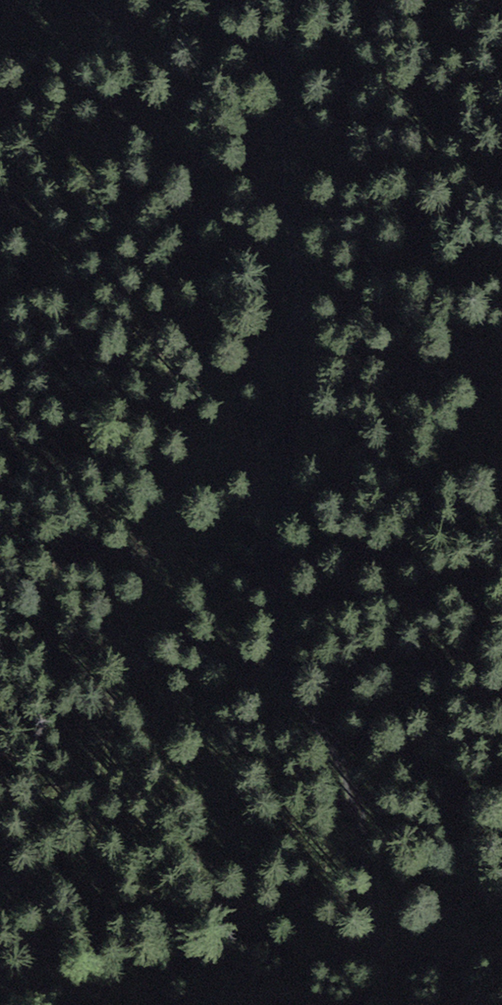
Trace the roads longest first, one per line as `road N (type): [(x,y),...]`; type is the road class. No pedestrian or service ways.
road 1 (track): [(383,1004),(372,874),(350,778),(291,692),(275,644),(300,396),(299,280),(282,100),(306,0)]
road 2 (track): [(65,1004),(65,944),(166,538),(239,380),(265,349),(299,329)]

